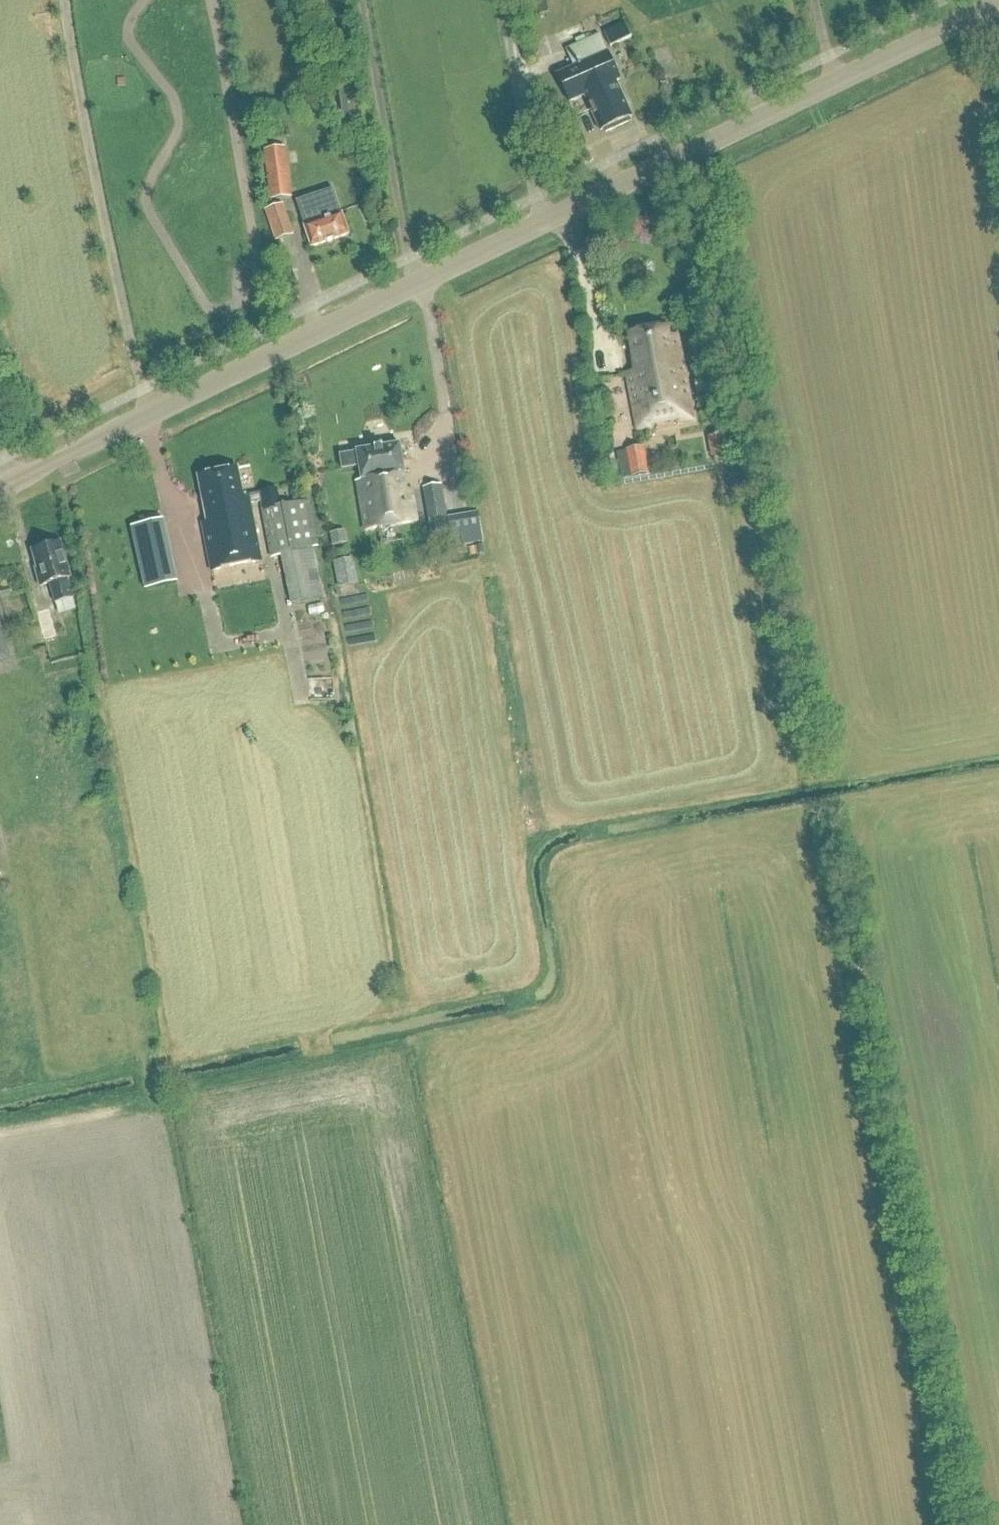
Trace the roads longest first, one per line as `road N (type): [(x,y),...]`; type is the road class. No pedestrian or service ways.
road 1 (tertiary): [(0,491),(998,5)]

